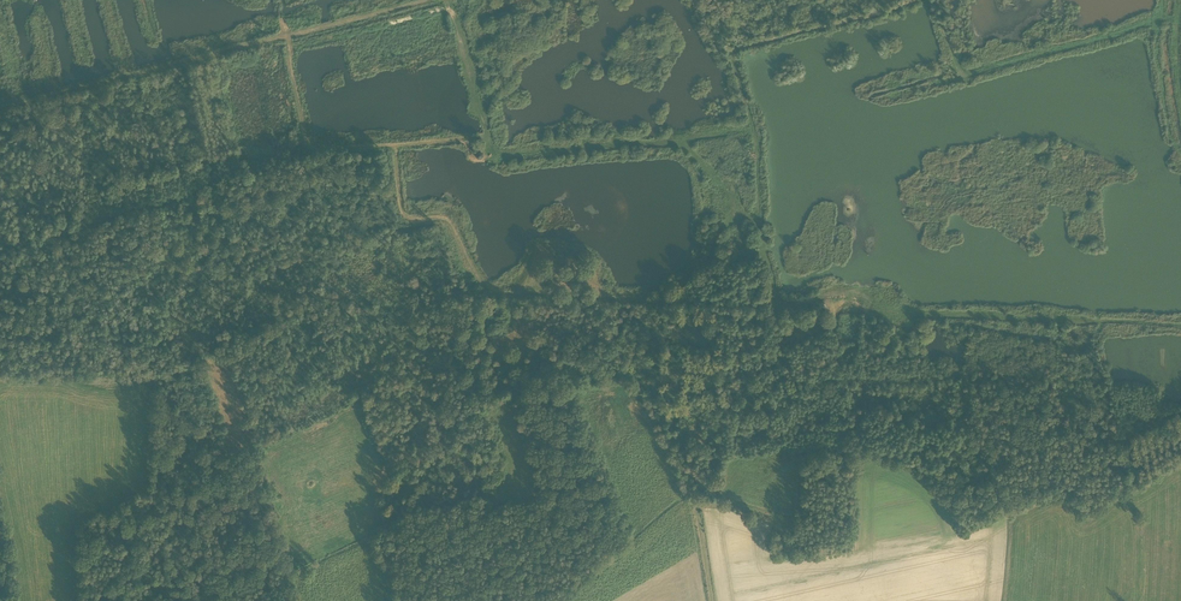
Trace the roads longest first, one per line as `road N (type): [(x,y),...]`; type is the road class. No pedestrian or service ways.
road 1 (track): [(0,112),(284,36)]
road 2 (track): [(645,375),(693,493),(712,600)]
road 3 (track): [(425,0),(284,36)]
road 4 (track): [(518,295),(661,301)]
road 5 (track): [(1009,515),(1126,453)]
road 6 (track): [(203,186),(214,176),(191,62)]
road 7 (track): [(661,301),(700,270),(718,229),(750,217)]

